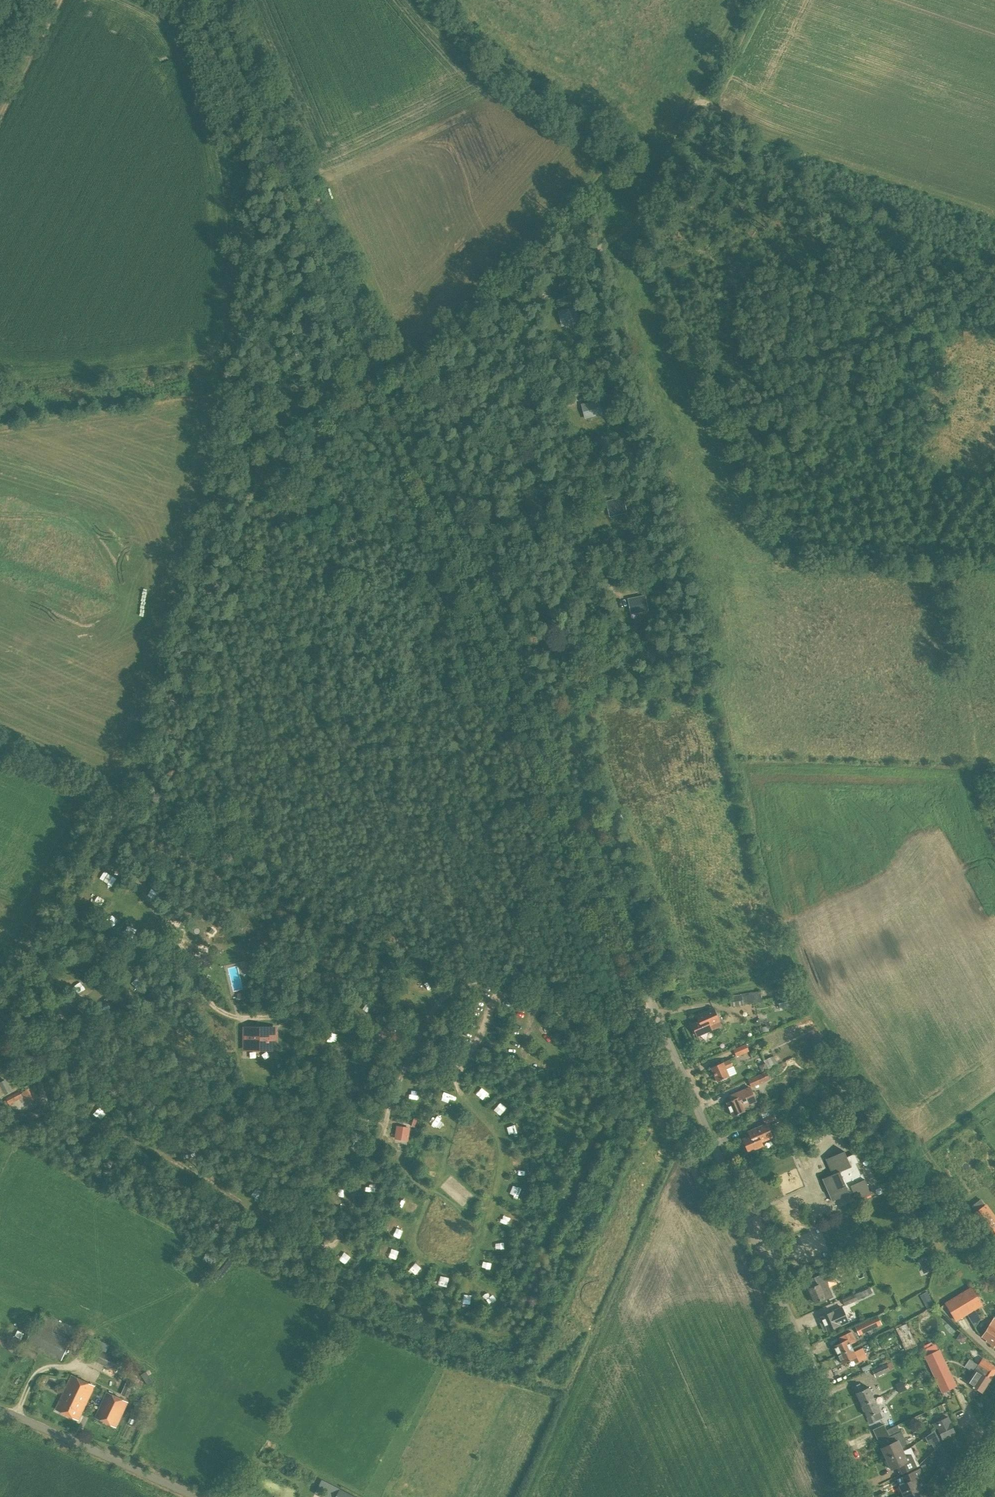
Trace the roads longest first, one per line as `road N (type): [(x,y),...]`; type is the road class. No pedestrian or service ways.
road 1 (tertiary): [(868,1496),(212,0)]
road 2 (track): [(148,964),(115,970),(70,1007),(41,1044),(35,1063),(49,1106),(185,1167),(323,1248),(344,1233),(358,1142),(386,1113),(392,1085),(461,987),(474,977),(501,987)]
road 3 (track): [(393,412),(456,384),(519,308),(556,291),(638,213),(744,0)]
road 4 (track): [(457,1077),(455,1128),(419,1245),(450,1269),(462,1269),(473,1256),(500,1151),(467,1102)]
road 5 (track): [(471,1052),(501,987),(586,1024),(636,1019),(652,1004),(774,987)]
road 6 (track): [(461,987),(421,1005),(239,1017),(148,964)]
road 7 (track): [(698,90),(726,111),(842,159),(994,208)]
road 8 (unclassified): [(194,1496),(0,1409)]
road 9 (track): [(374,368),(332,382),(212,396)]
road 10 (track): [(425,1255),(353,1285),(325,1284),(310,1267),(315,1247)]
road 11 (track): [(56,0),(0,115)]

